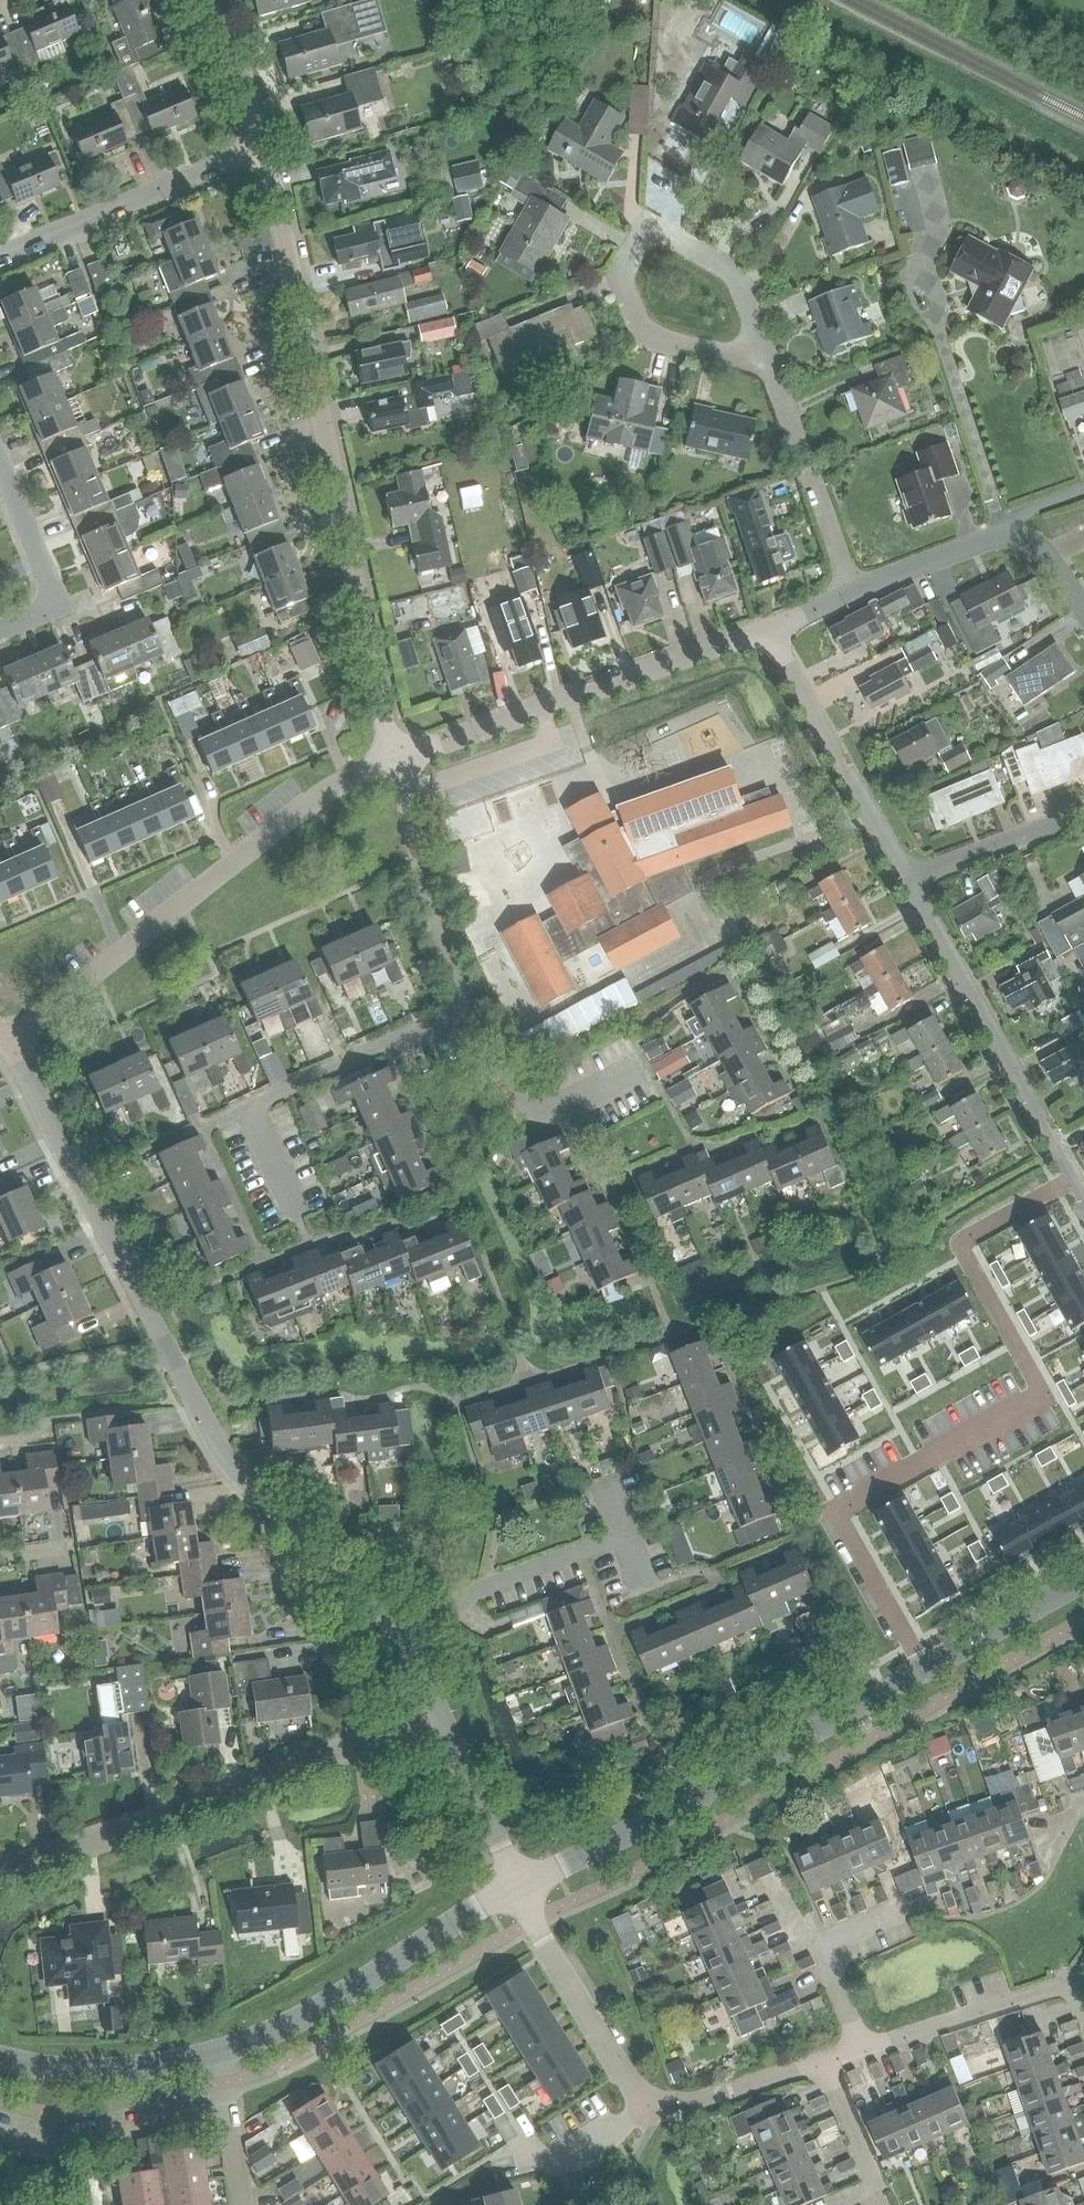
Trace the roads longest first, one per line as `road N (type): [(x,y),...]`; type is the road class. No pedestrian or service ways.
road 1 (residential): [(1076,1178),(954,1239),(1040,1397),(837,1511),(923,1668)]
road 2 (residential): [(402,1637),(217,1450),(10,1042)]
road 3 (residential): [(393,759),(264,147)]
road 4 (residential): [(10,1042),(318,793),(393,759)]
road 5 (residential): [(440,1718),(61,1858),(0,1867)]
road 6 (tertiary): [(517,1888),(923,1668)]
road 7 (residential): [(393,759),(766,629)]
road 8 (residential): [(298,1212),(248,1107),(468,1005)]
road 9 (tertiary): [(218,2055),(288,2030),(517,1888)]
road 10 (residential): [(908,879),(1076,1178)]
road 11 (residential): [(766,629),(908,879)]
road 12 (residential): [(0,254),(264,147)]
road 13 (residential): [(468,1005),(437,936),(393,759)]
road 14 (residential): [(645,2100),(517,1888)]
road 15 (residential): [(402,1637),(475,1591),(623,1535)]
road 16 (residential): [(1083,2008),(1077,1992),(1058,1986),(861,2051)]
road 17 (residential): [(646,1066),(539,1110),(515,1089),(468,1005)]
road 18 (residential): [(853,592),(768,365)]
road 19 (residential): [(768,365),(660,341),(642,329),(622,276),(634,245)]
road 20 (tertiary): [(0,2056),(121,2071),(218,2055)]
road 21 (residential): [(861,2051),(821,1937),(906,1908)]
road 22 (residential): [(768,365),(732,274),(671,239),(645,237),(634,245)]
road 23 (residential): [(0,630),(37,614),(50,590),(0,465)]
road 24 (residential): [(1083,813),(908,879)]
road 25 (residential): [(825,2204),(874,2184),(821,2061)]
road 26 (residential): [(517,1888),(440,1718)]
road 27 (tertiary): [(923,1668),(1083,1578)]
road 28 (residential): [(821,2061),(688,2102),(645,2100)]
road 29 (residential): [(264,147),(194,0)]
road 30 (residential): [(853,592),(1002,536)]
road 31 (residential): [(242,2204),(218,2055)]
road 32 (residential): [(645,2100),(591,2148),(515,2166)]

